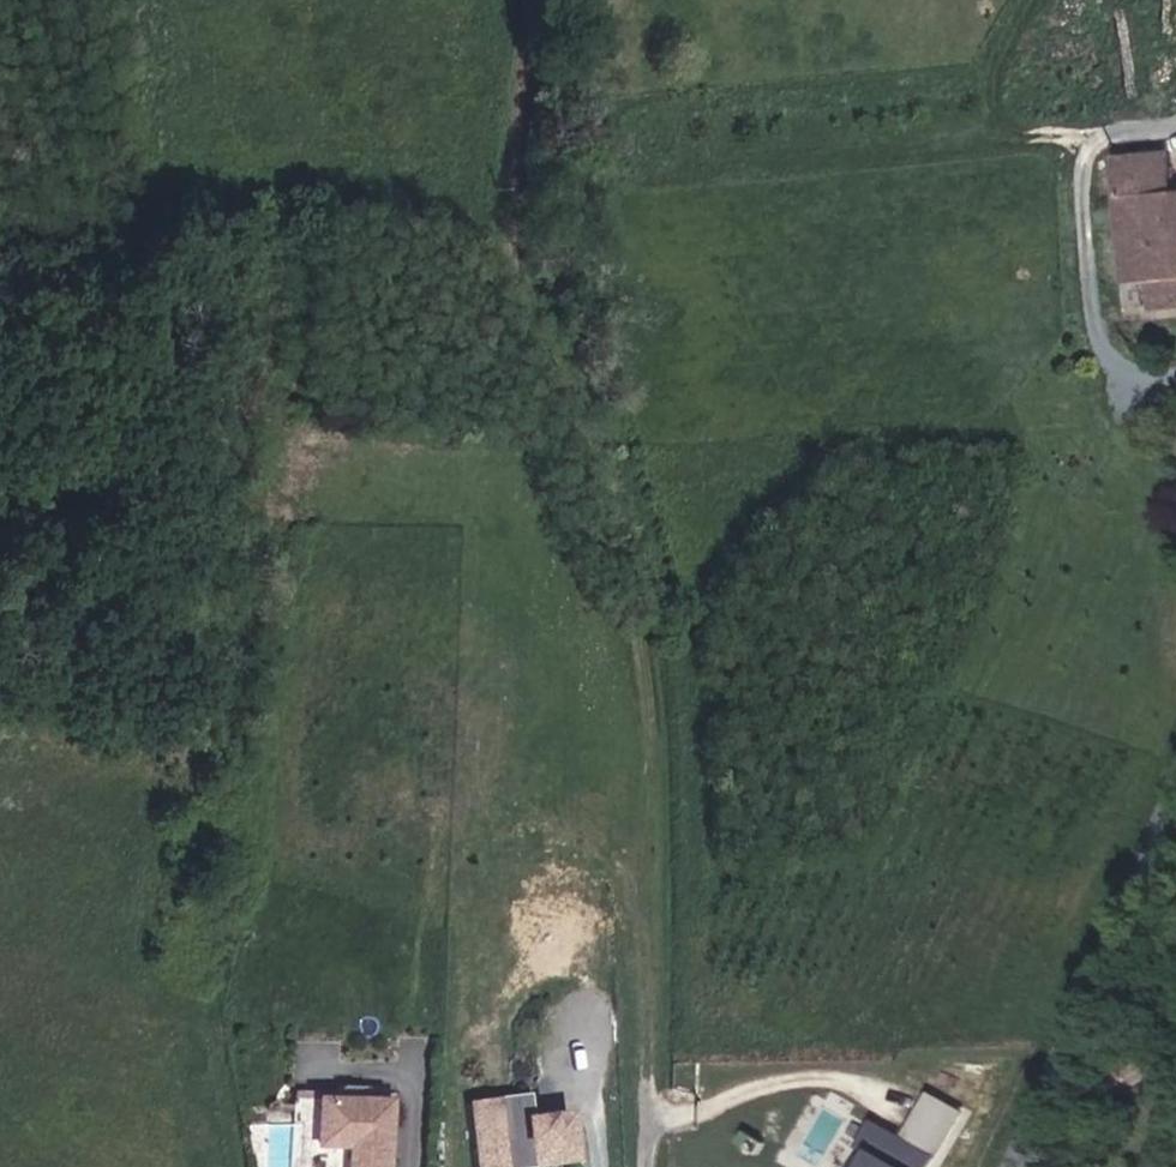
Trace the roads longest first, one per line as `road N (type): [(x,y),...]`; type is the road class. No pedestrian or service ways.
road 1 (track): [(534,0),(510,247),(615,502),(651,859),(654,1166)]
road 2 (tertiary): [(1021,1166),(1175,793)]

